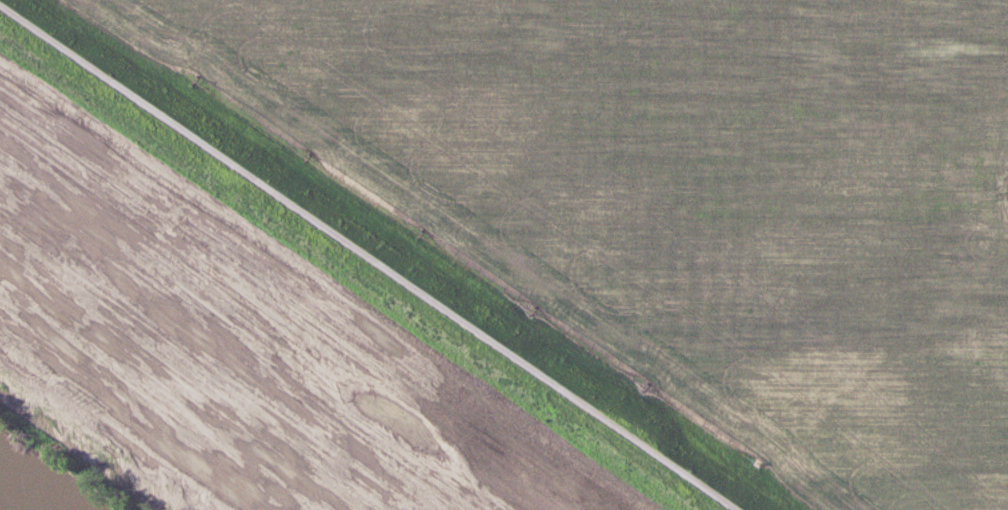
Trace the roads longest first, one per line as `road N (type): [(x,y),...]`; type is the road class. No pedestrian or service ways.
road 1 (residential): [(733,509),(0,8)]

